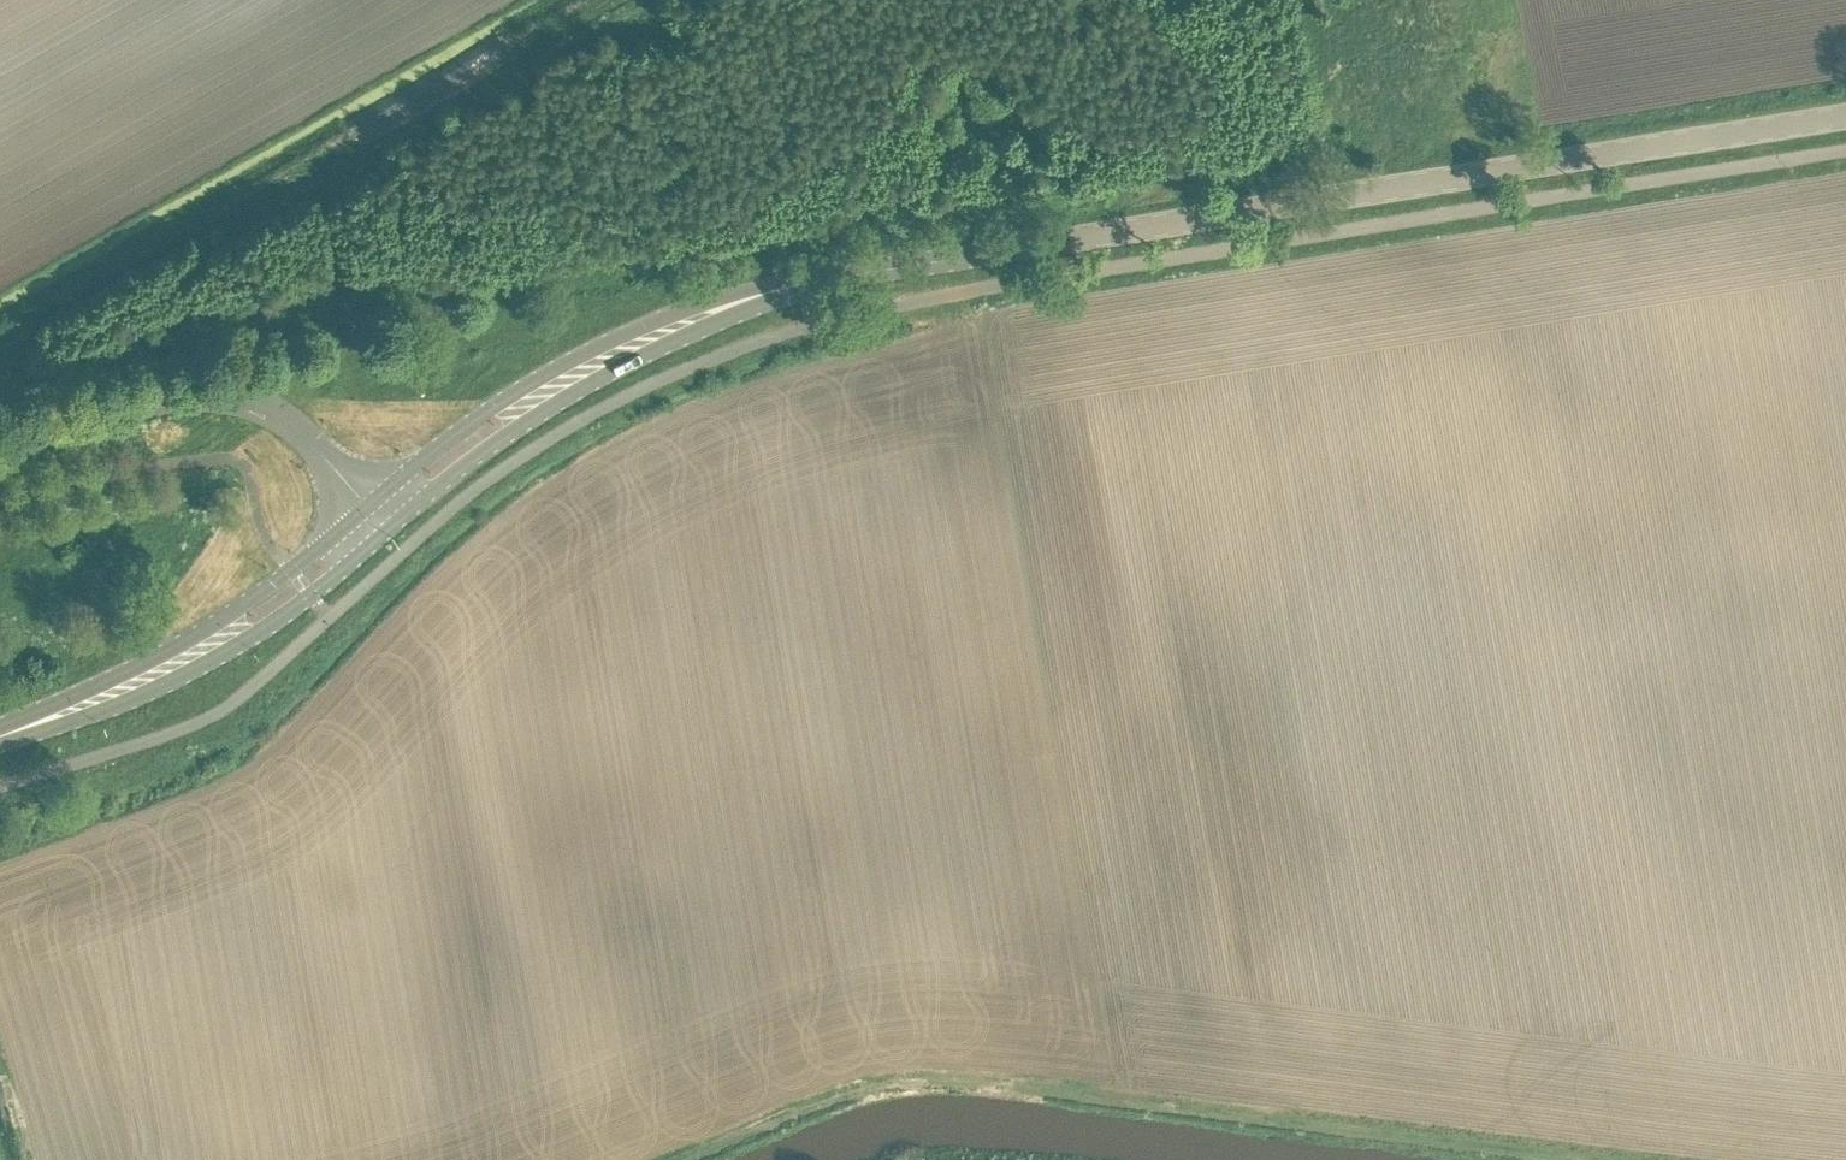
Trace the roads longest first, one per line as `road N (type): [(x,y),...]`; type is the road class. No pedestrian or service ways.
road 1 (secondary): [(375,515),(606,353),(692,312),(816,272),(1845,113)]
road 2 (secondary): [(0,736),(99,705),(200,659),(302,584),(375,515)]
road 3 (residential): [(0,432),(185,394),(257,400),(297,425),(375,515)]

